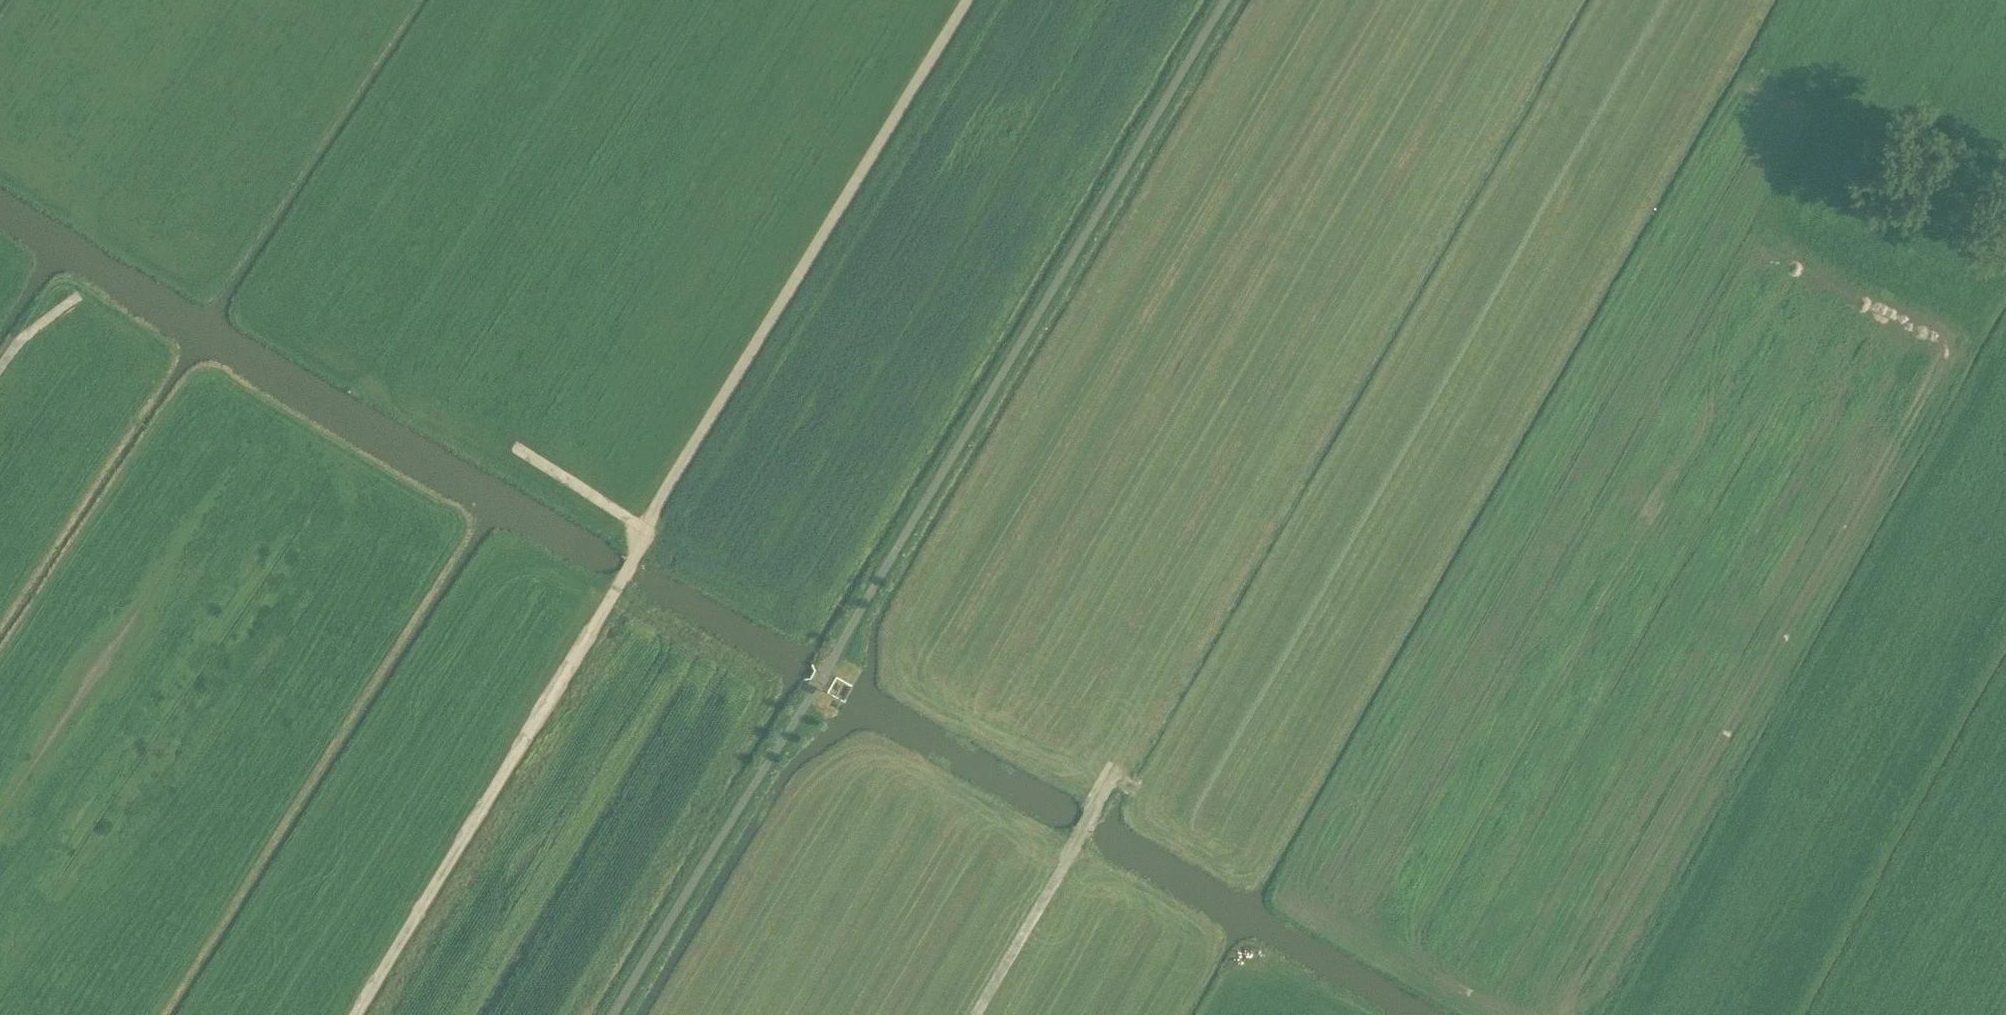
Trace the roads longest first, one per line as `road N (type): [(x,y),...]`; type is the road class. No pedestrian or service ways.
road 1 (track): [(352,1014),(646,531),(515,447)]
road 2 (track): [(646,531),(972,0)]
road 3 (track): [(975,1014),(1116,774),(1141,787)]

